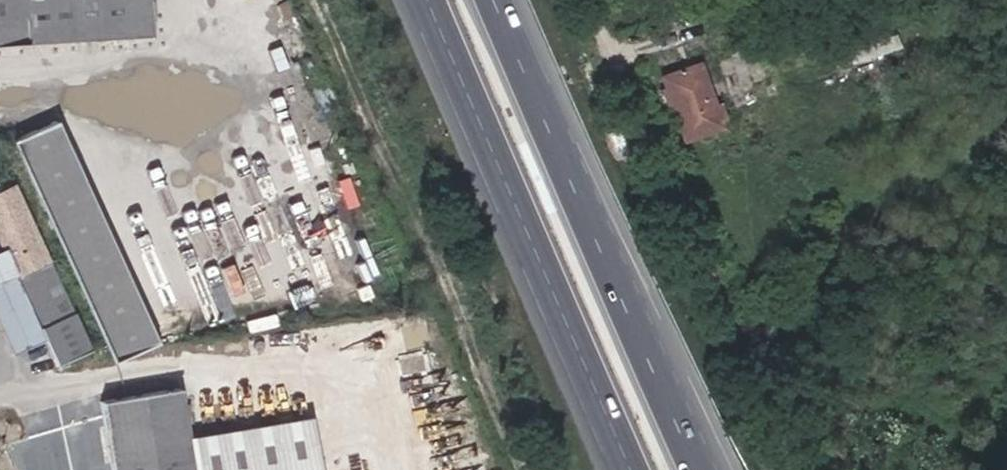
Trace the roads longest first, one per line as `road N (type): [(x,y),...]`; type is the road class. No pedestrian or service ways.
road 1 (motorway): [(434,0),(636,469)]
road 2 (motorway): [(704,469),(503,0)]

